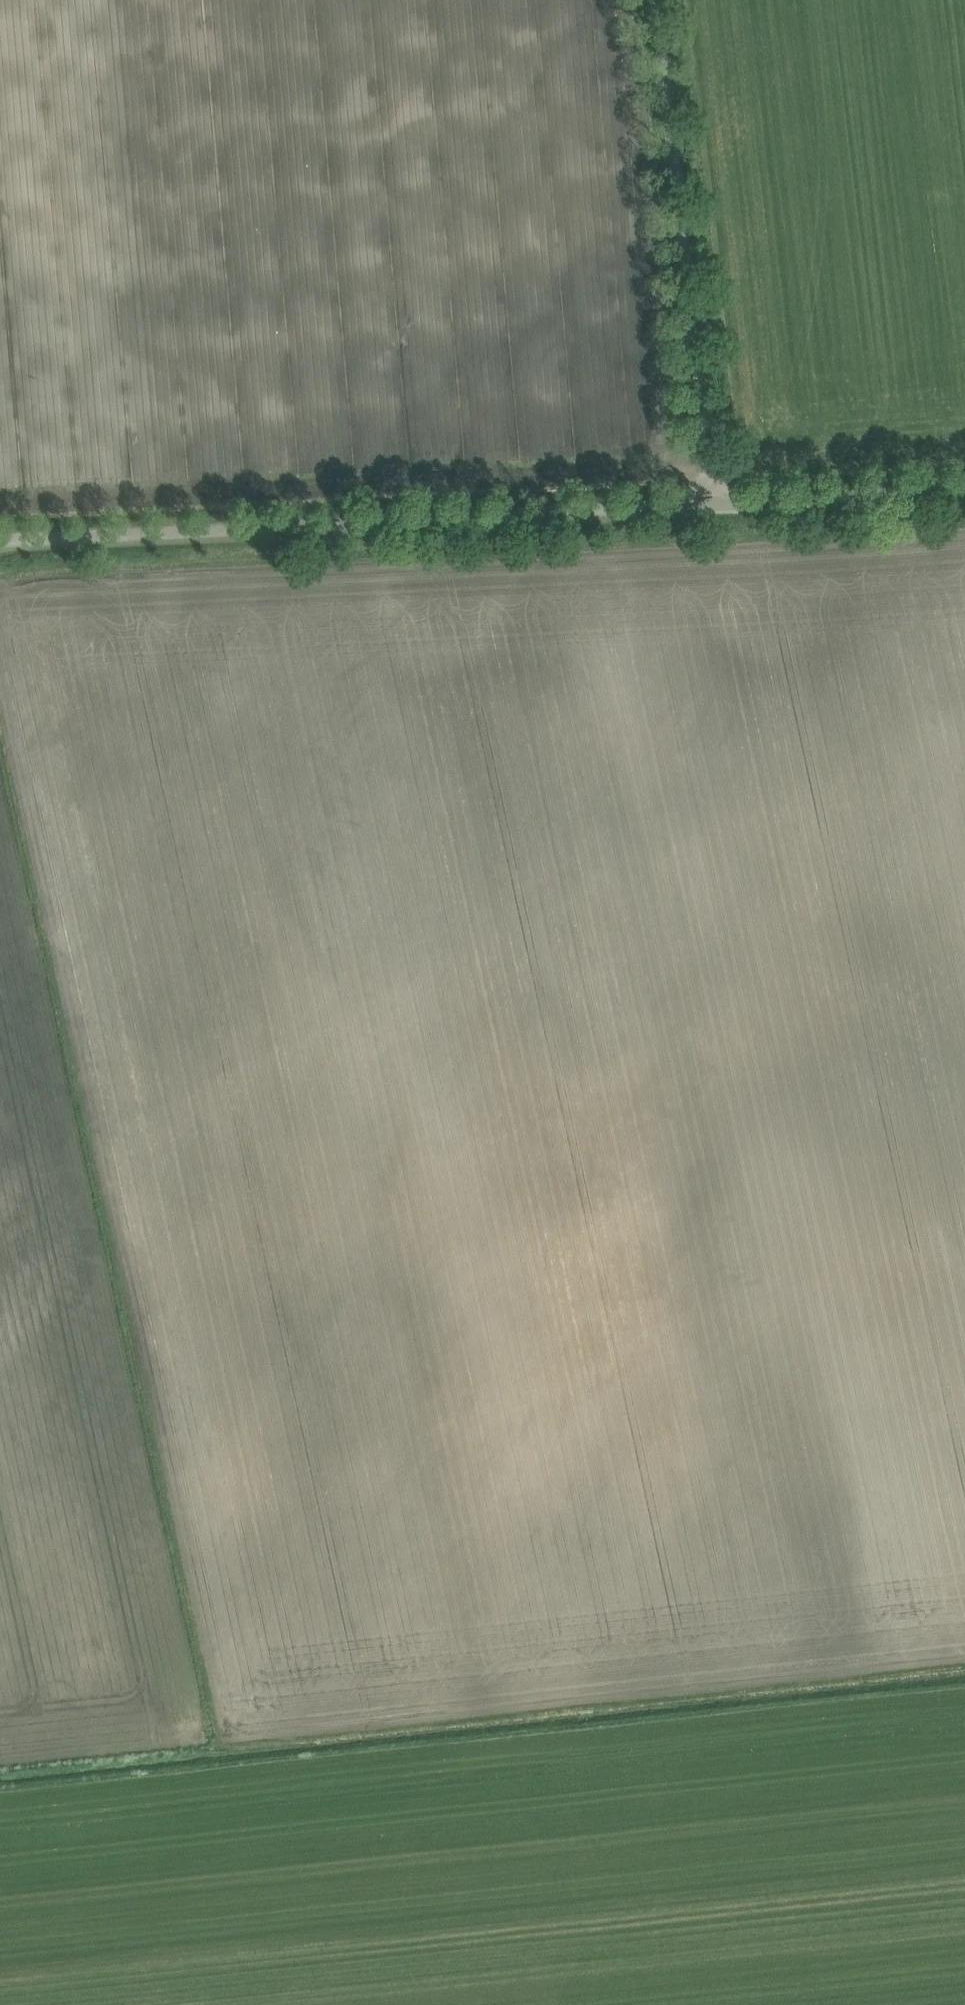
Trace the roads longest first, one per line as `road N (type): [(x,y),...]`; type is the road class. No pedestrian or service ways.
road 1 (unclassified): [(0,551),(713,504)]
road 2 (unclassified): [(713,504),(656,0)]
road 3 (unclassified): [(713,504),(964,488)]

